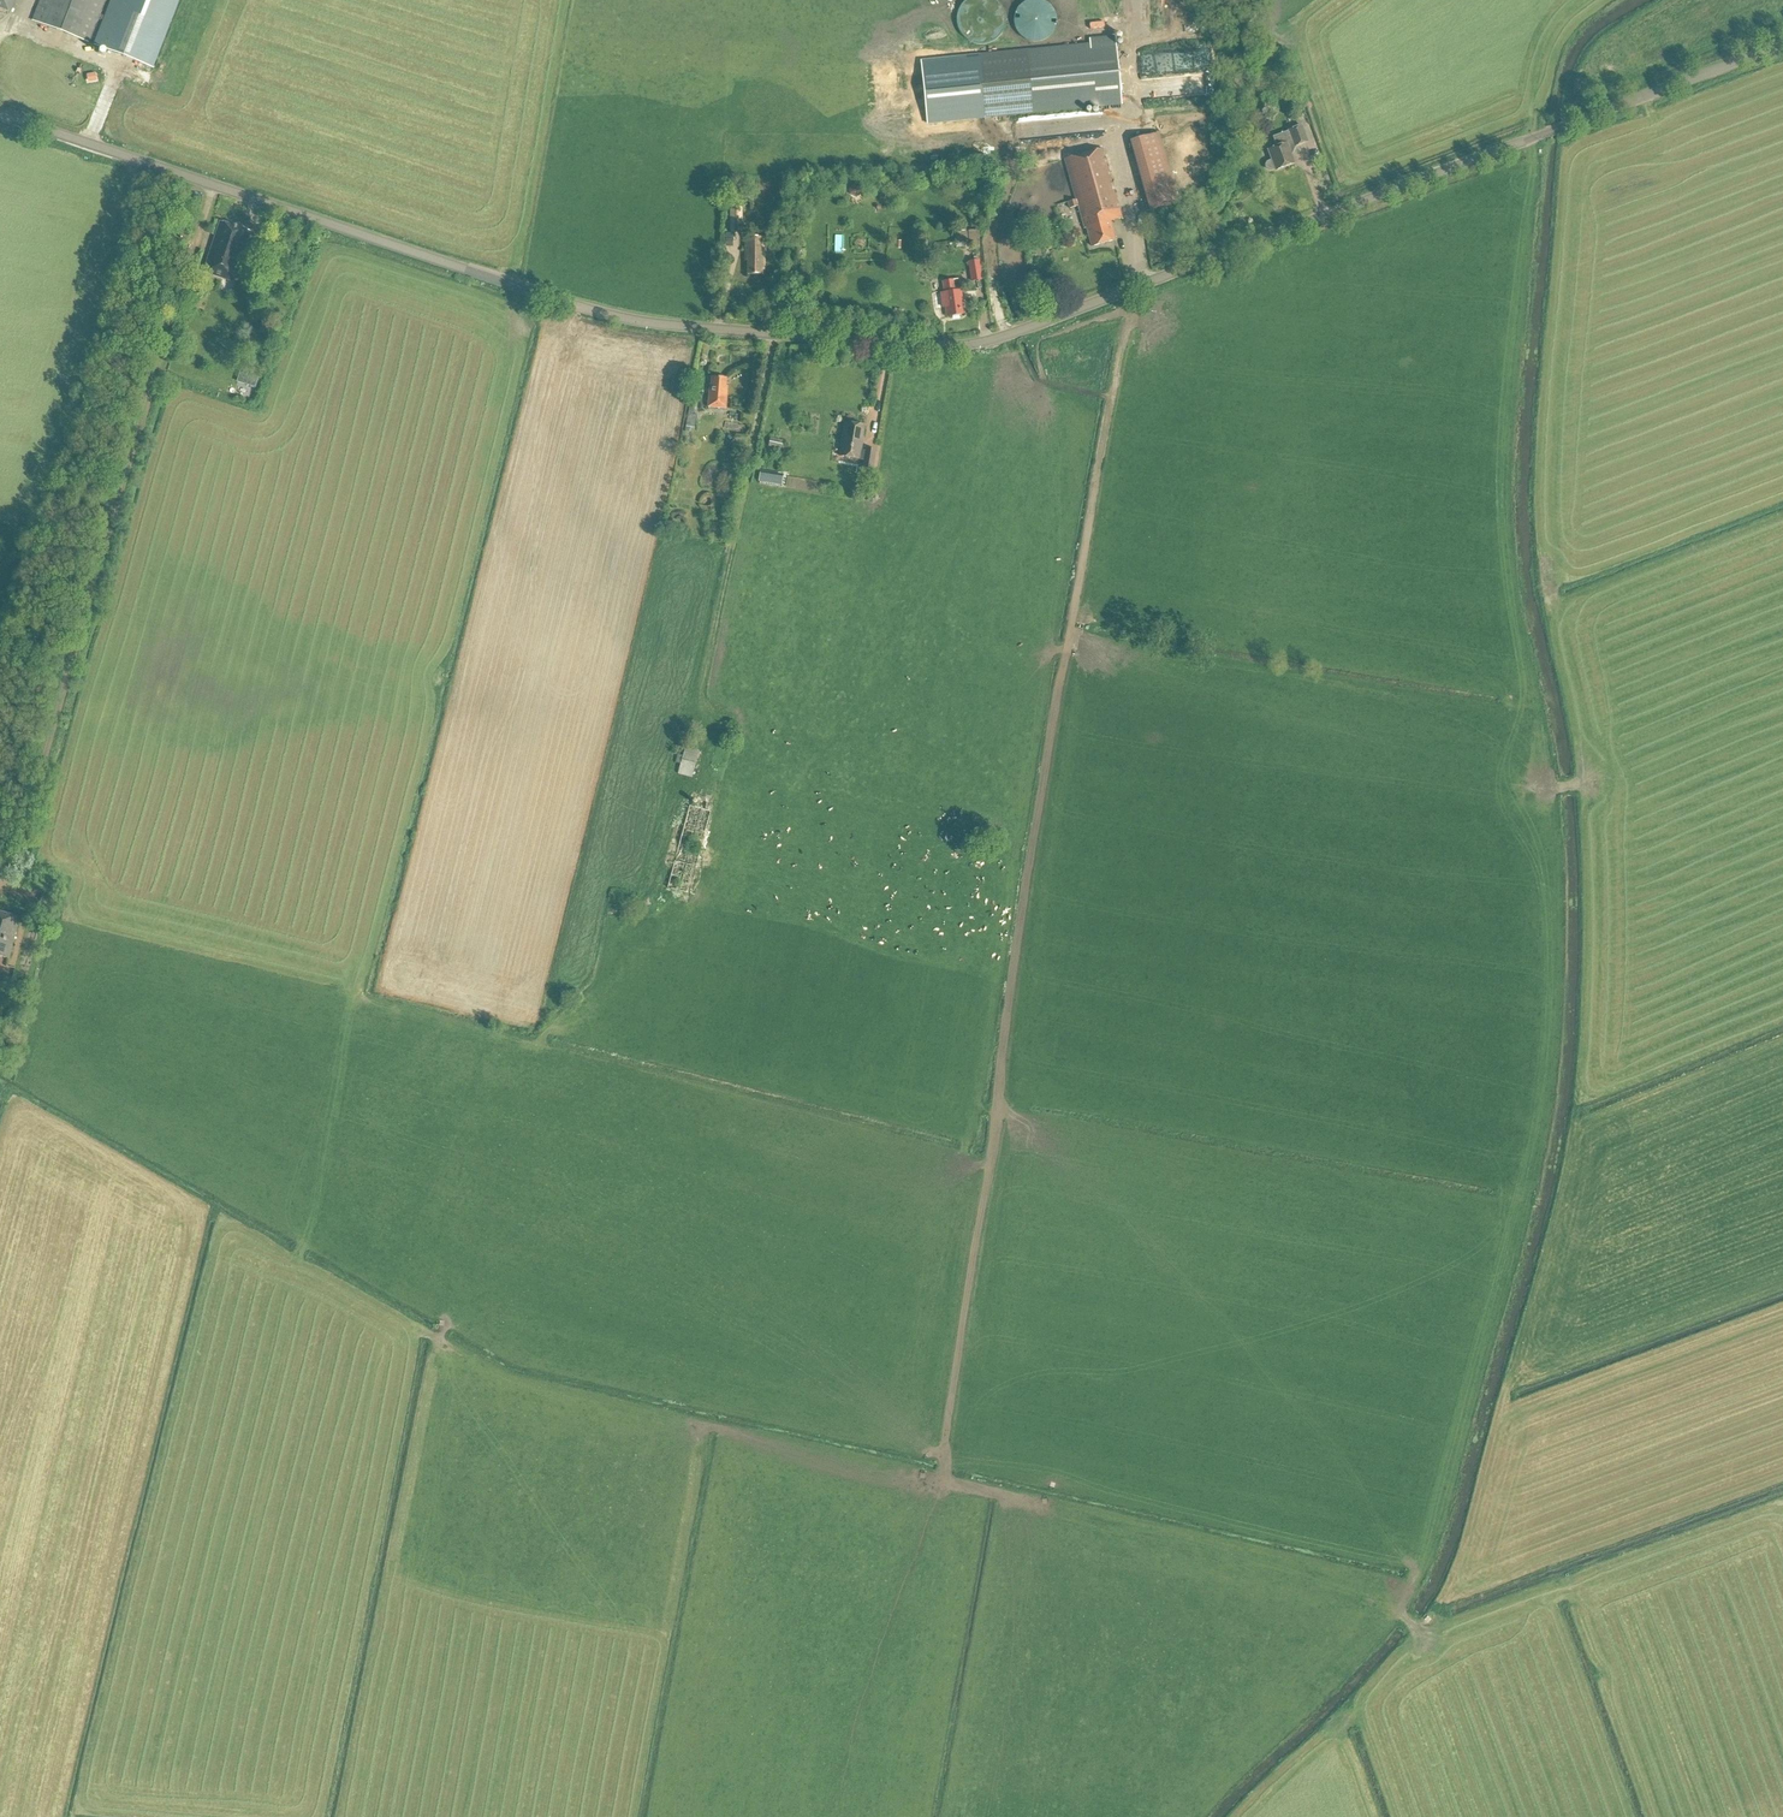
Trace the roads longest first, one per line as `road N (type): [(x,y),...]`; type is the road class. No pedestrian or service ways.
road 1 (tertiary): [(1552,131),(1024,329),(947,347),(633,321),(0,113)]
road 2 (track): [(213,185),(158,358),(20,868),(0,880)]
road 3 (track): [(770,334),(698,699),(715,723)]
road 4 (tertiary): [(1552,131),(1782,44)]

